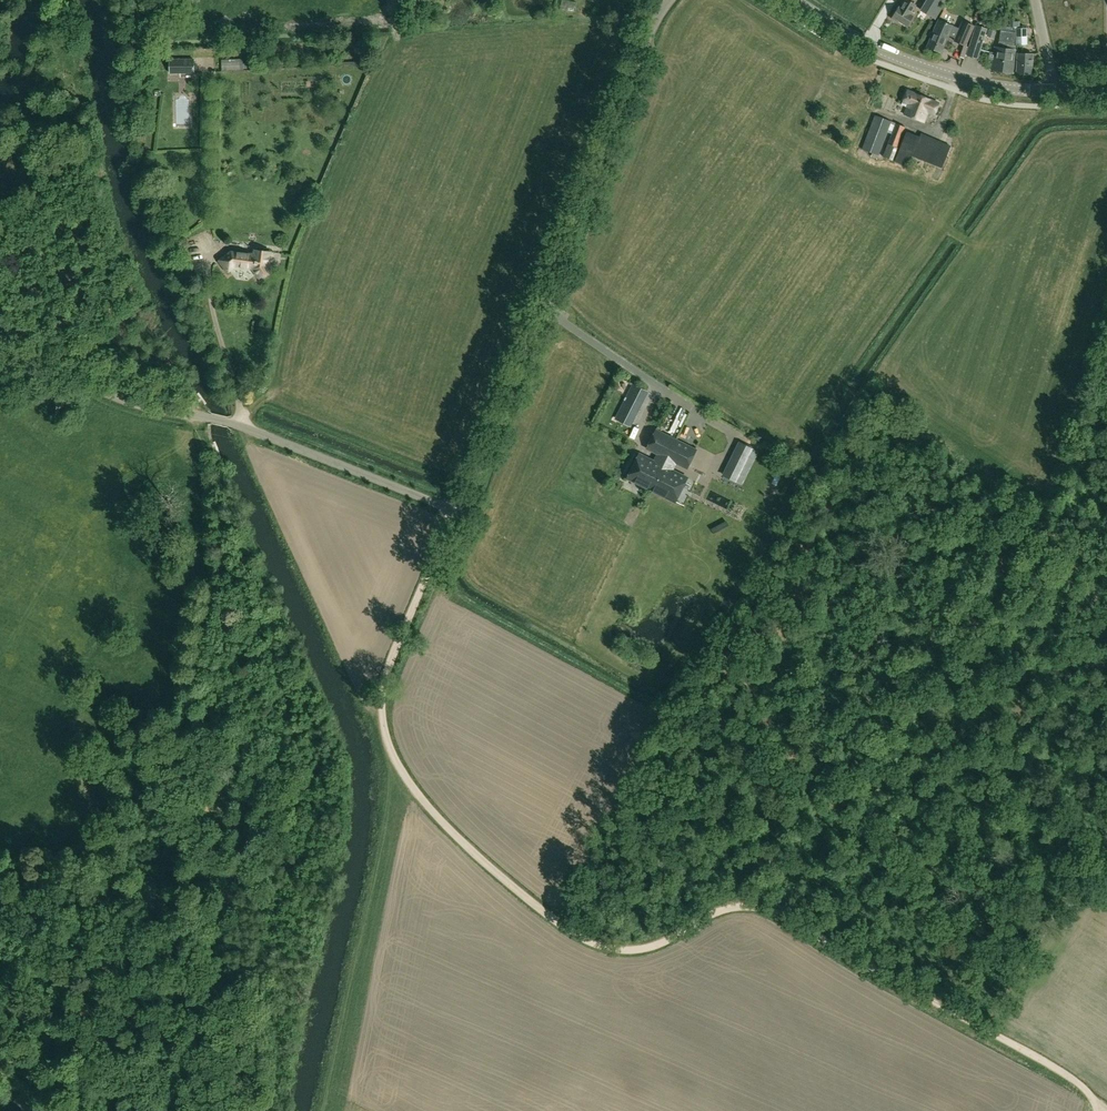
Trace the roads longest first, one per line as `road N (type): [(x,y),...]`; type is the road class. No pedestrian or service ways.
road 1 (track): [(457,506),(386,680),(382,713),(409,782),(479,858),(562,924),(621,951),(656,946),(720,908),(768,908),(1056,1067),(1106,1109)]
road 2 (unclassified): [(0,333),(132,402),(229,421),(457,506),(478,483),(669,0)]
road 3 (tertiary): [(1054,91),(948,76),(868,48),(791,0)]

